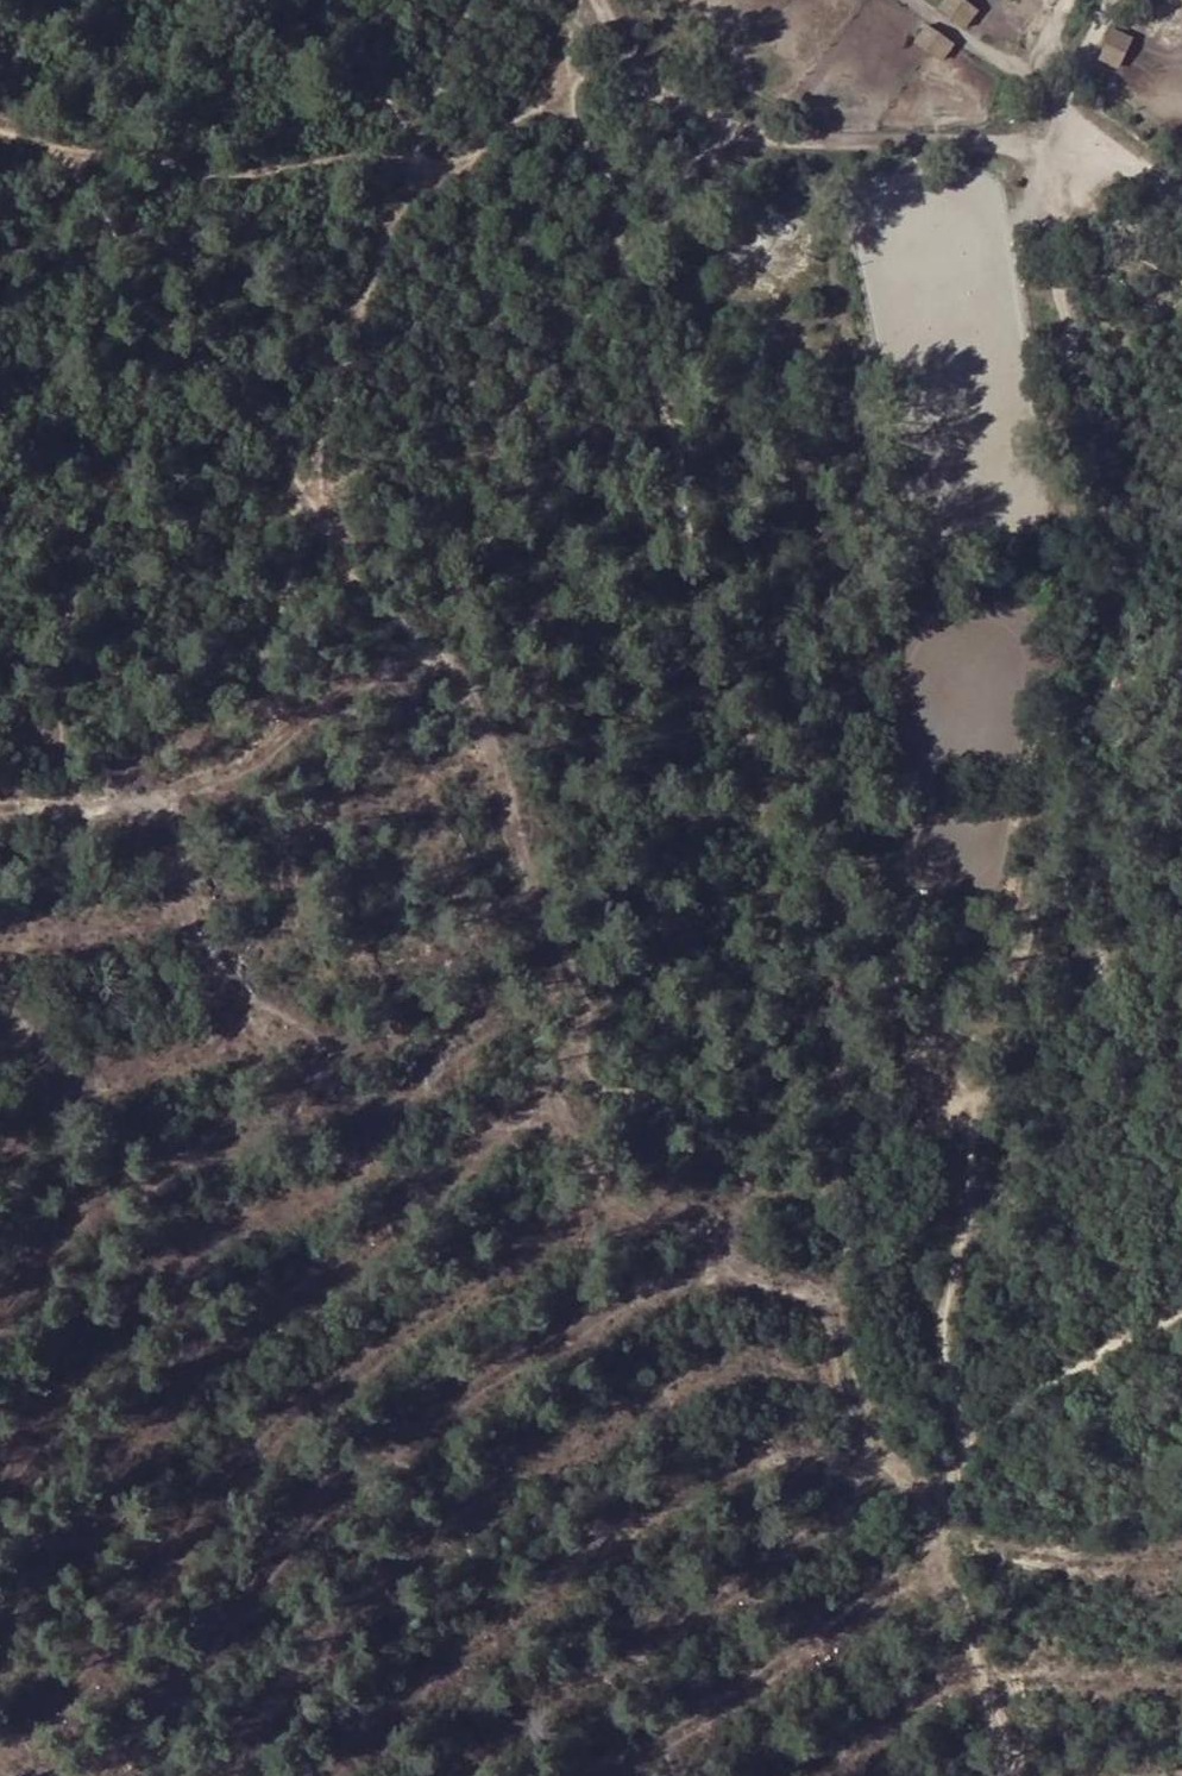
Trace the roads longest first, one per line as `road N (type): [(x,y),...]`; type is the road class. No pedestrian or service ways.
road 1 (track): [(1181,198),(1149,176),(1040,141),(1112,0)]
road 2 (track): [(1060,103),(922,0)]

